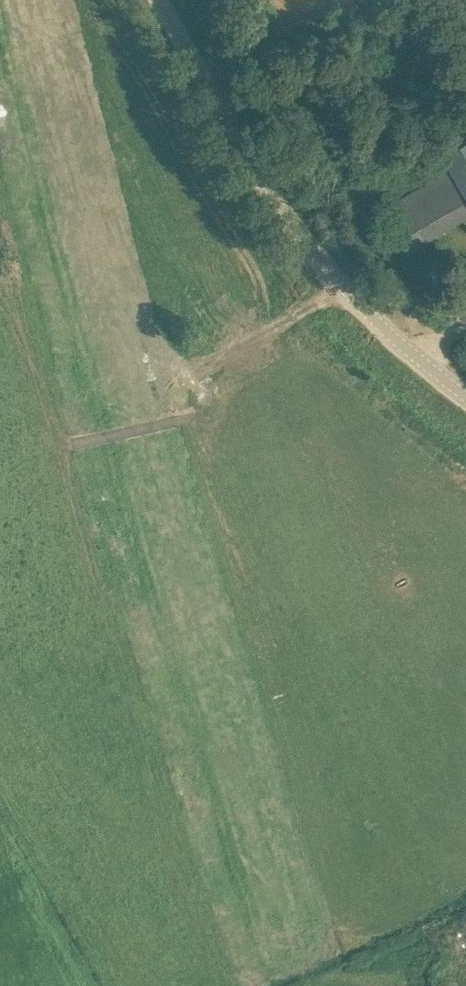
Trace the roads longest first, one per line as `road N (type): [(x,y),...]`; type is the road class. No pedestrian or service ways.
road 1 (unclassified): [(465,395),(362,308),(325,264),(263,178),(161,0)]
road 2 (track): [(338,985),(331,940),(342,914),(465,861)]
road 3 (track): [(465,502),(417,386)]

